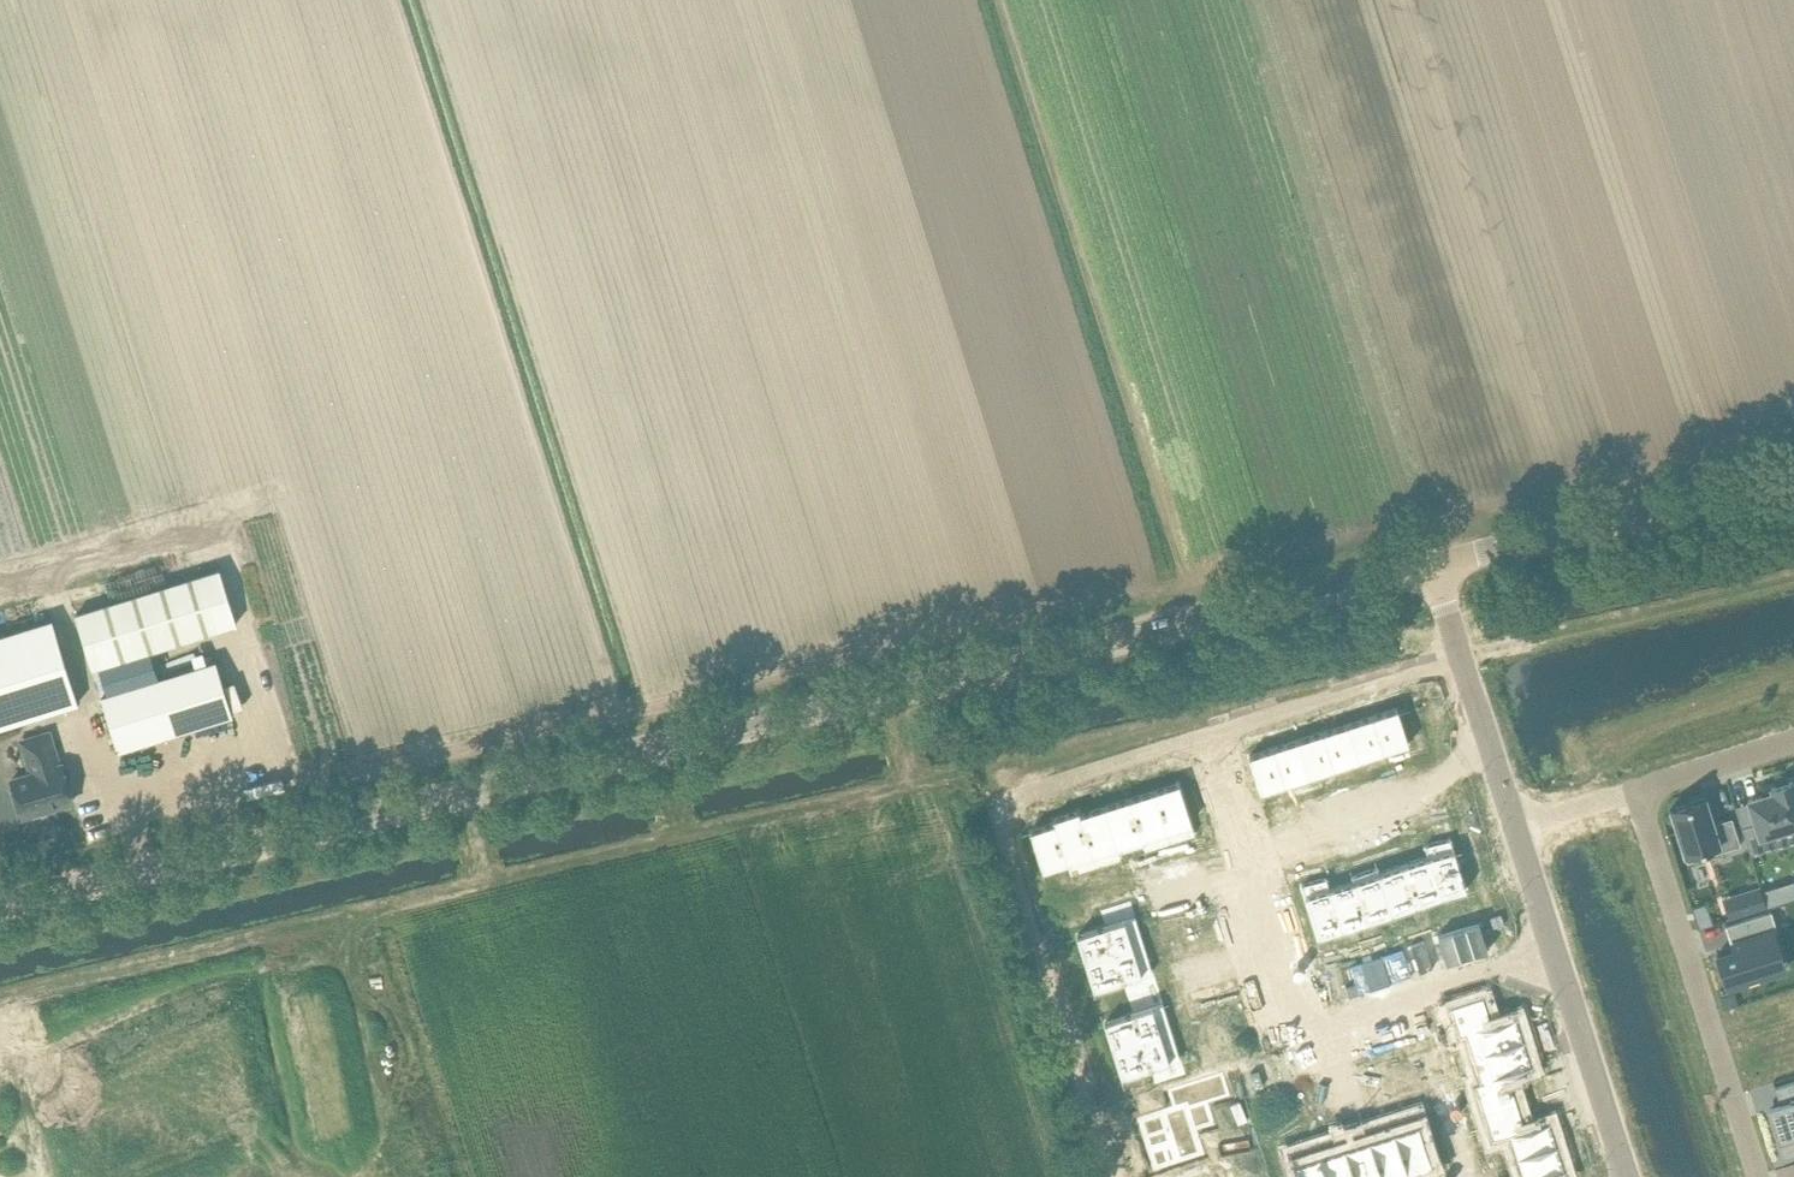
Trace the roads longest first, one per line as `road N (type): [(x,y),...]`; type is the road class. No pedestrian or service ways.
road 1 (tertiary): [(0,898),(1431,565)]
road 2 (residential): [(1209,743),(998,810),(1117,1176)]
road 3 (residential): [(1209,743),(1303,1033),(1551,952)]
road 4 (unclassified): [(1551,952),(1431,565)]
road 5 (residential): [(1634,791),(1757,1176)]
road 6 (tertiary): [(1431,565),(1793,477)]
road 7 (unclassified): [(1626,1176),(1551,952)]
road 8 (residential): [(1634,791),(1793,739)]

